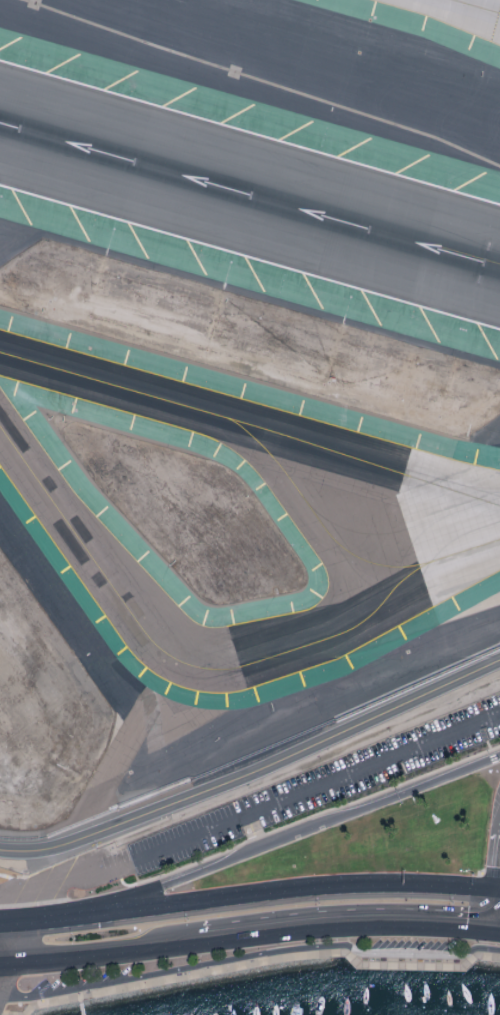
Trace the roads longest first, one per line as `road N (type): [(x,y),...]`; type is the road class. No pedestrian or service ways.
road 1 (primary): [(499,894),(302,891),(0,929)]
road 2 (secondary): [(499,759),(62,923)]
road 3 (primary): [(203,934),(346,918),(496,926)]
road 4 (primary): [(1,960),(203,934)]

